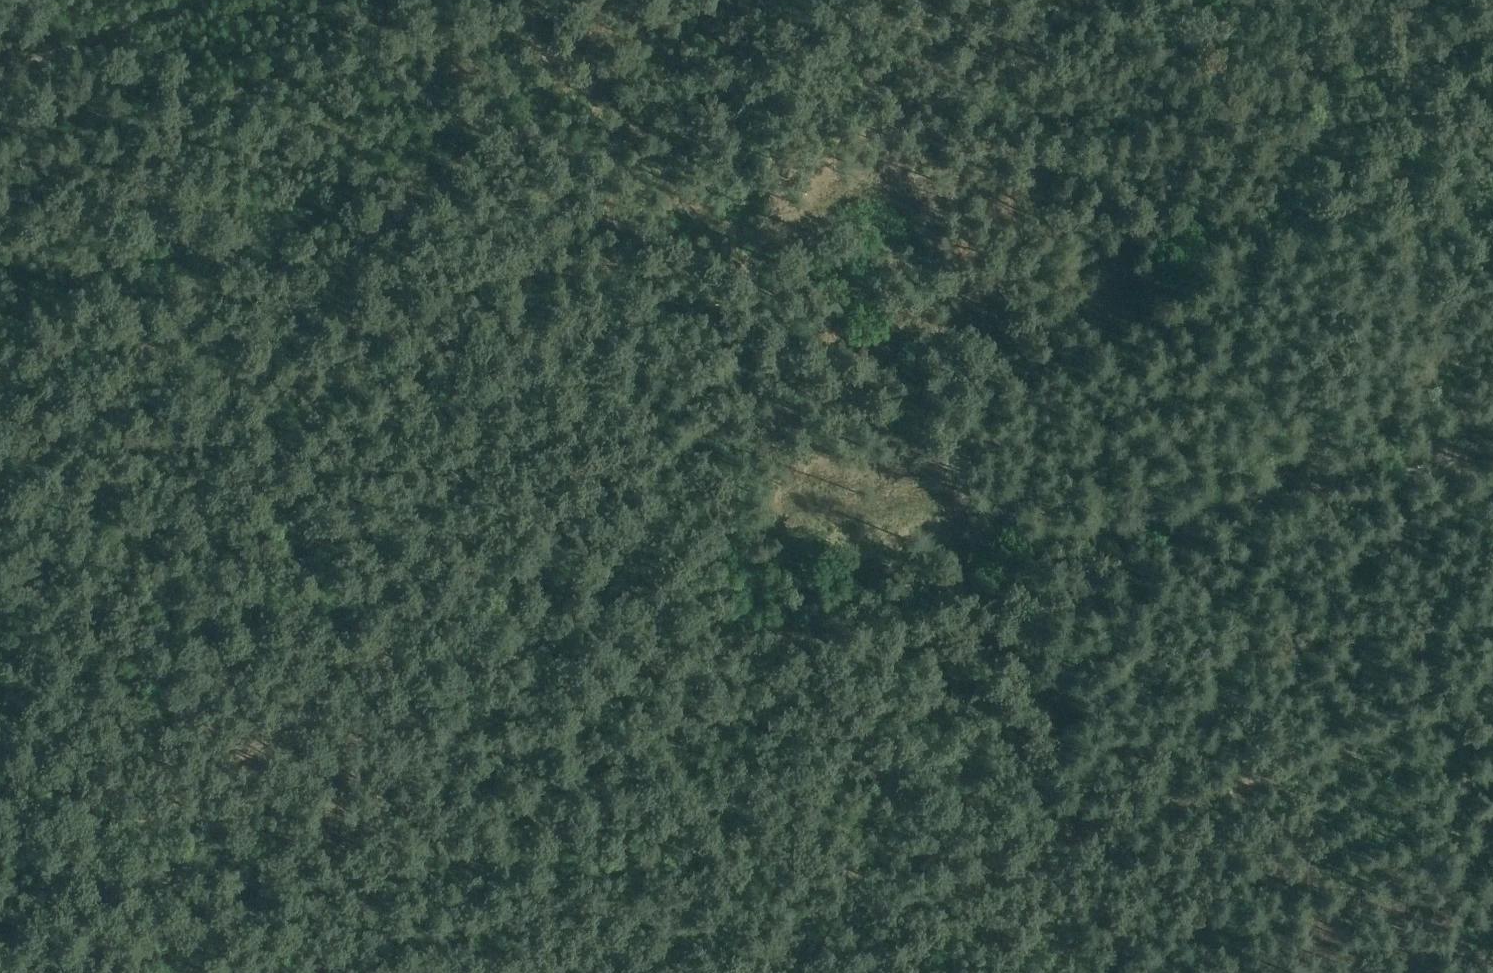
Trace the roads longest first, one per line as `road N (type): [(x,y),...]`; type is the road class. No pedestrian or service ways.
road 1 (track): [(328,972),(514,749),(722,630),(861,620),(1037,545),(1393,471),(1492,434)]

